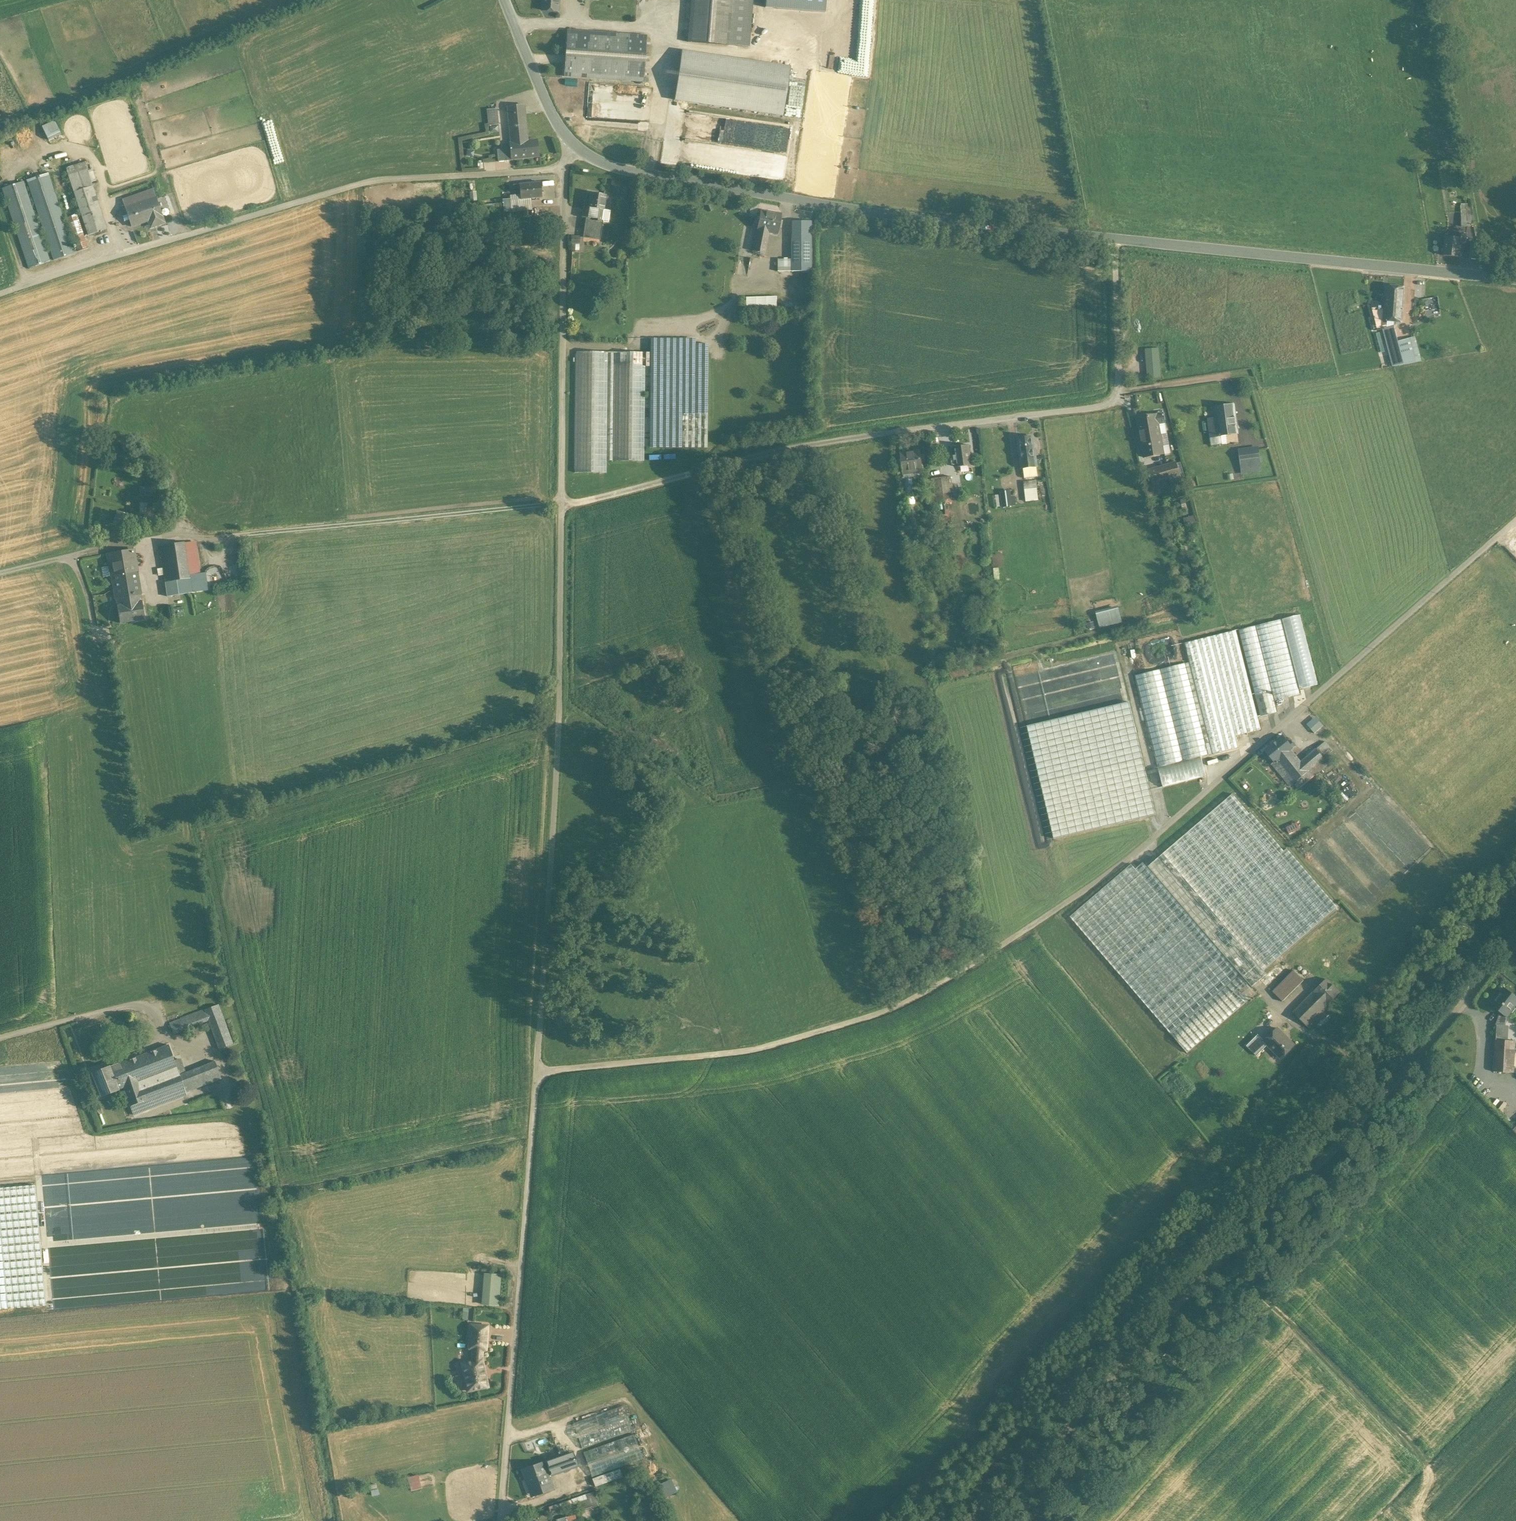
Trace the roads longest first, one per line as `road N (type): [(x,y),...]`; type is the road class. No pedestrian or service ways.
road 1 (track): [(503,1520),(559,722),(566,170)]
road 2 (track): [(537,1074),(747,1052),(905,1014),(1140,852),(1515,523)]
road 3 (track): [(982,1520),(1193,1284),(1405,1073),(1515,941)]
road 4 (track): [(0,574),(188,537),(562,504)]
road 5 (residential): [(567,145),(608,166),(797,201),(1113,234)]
road 6 (track): [(524,177),(366,183),(0,294)]
road 7 (residential): [(1113,234),(1121,392),(1114,403),(845,442)]
road 8 (residential): [(1113,234),(1515,281)]
road 9 (track): [(845,442),(562,504)]
road 10 (track): [(719,354),(721,334),(773,263),(797,201)]
road 11 (track): [(511,1438),(559,1426),(571,1440),(585,1482),(539,1503)]
road 12 (track): [(680,28),(519,28)]
road 13 (residential): [(507,0),(567,145)]
road 14 (track): [(122,255),(93,160),(69,149),(43,155)]
road 15 (track): [(0,1043),(130,1012),(147,1019)]

